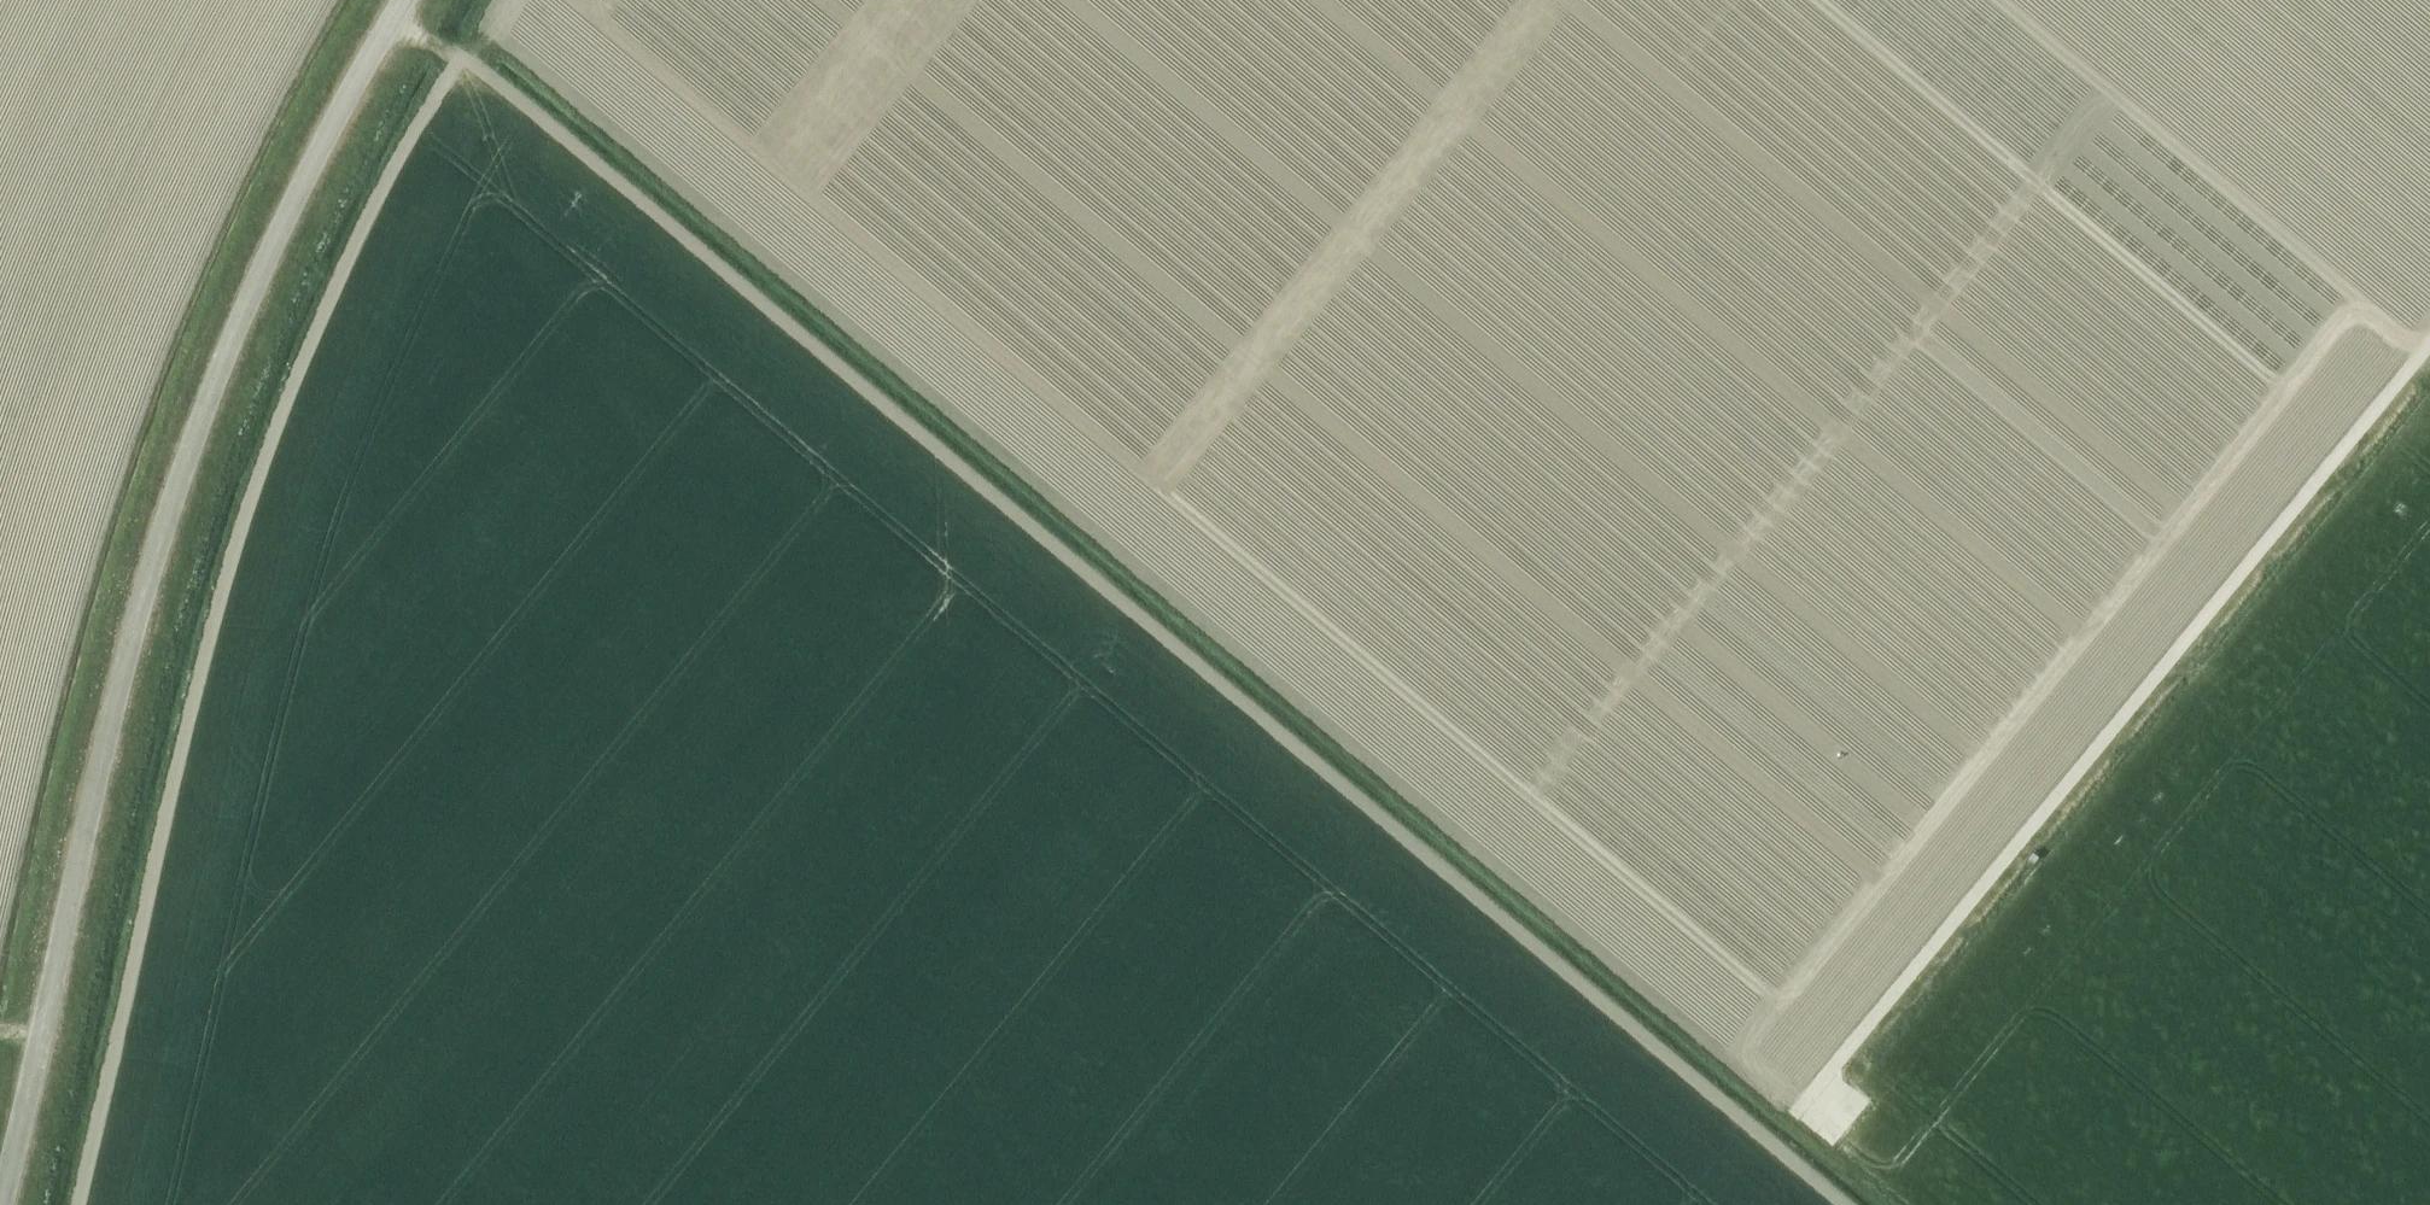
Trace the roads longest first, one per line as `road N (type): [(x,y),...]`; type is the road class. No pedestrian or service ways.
road 1 (unclassified): [(1,1204),(120,682),(170,509),(283,224),(402,0)]
road 2 (track): [(2429,344),(1812,1092),(1837,1112)]

